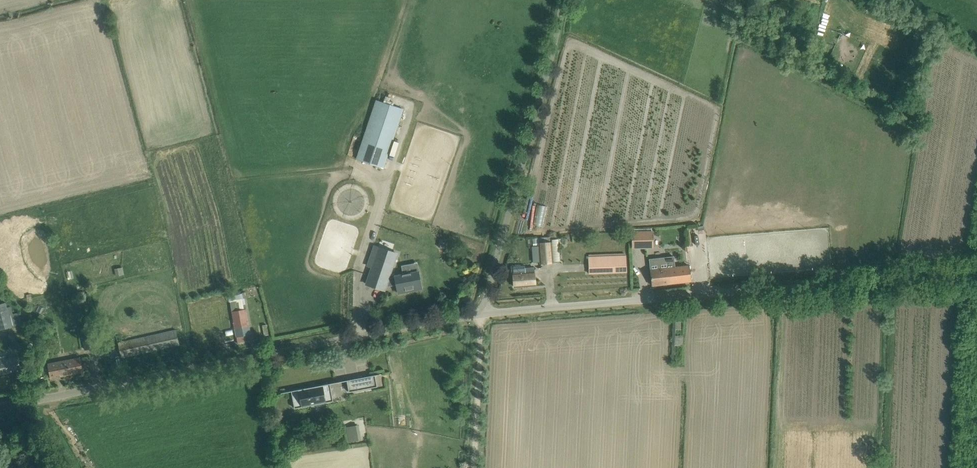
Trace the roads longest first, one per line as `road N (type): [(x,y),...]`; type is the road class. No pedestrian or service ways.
road 1 (unclassified): [(482,313),(976,273)]
road 2 (unclassified): [(0,408),(482,313)]
road 3 (unclassified): [(482,313),(562,0)]
road 4 (track): [(482,313),(474,467)]

